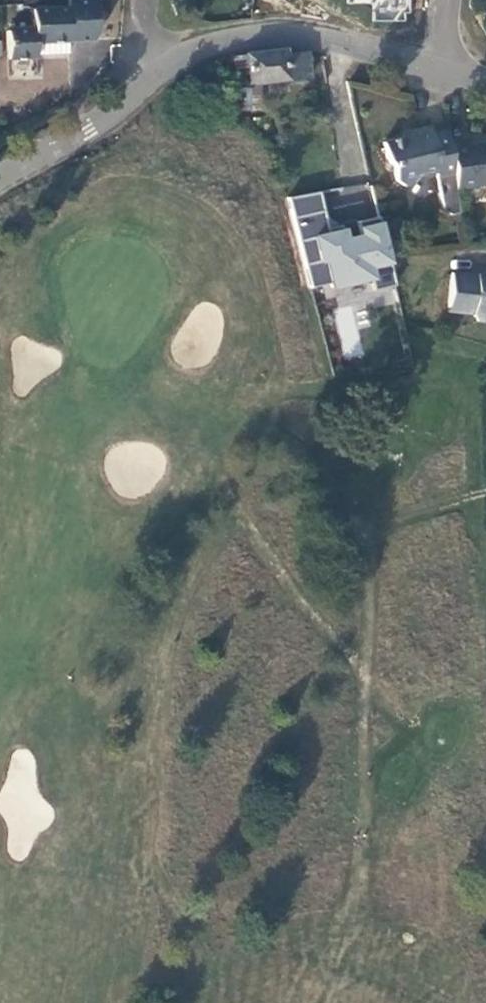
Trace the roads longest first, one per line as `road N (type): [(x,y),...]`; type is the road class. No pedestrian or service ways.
road 1 (residential): [(0,189),(217,42),(299,31),(451,68)]

